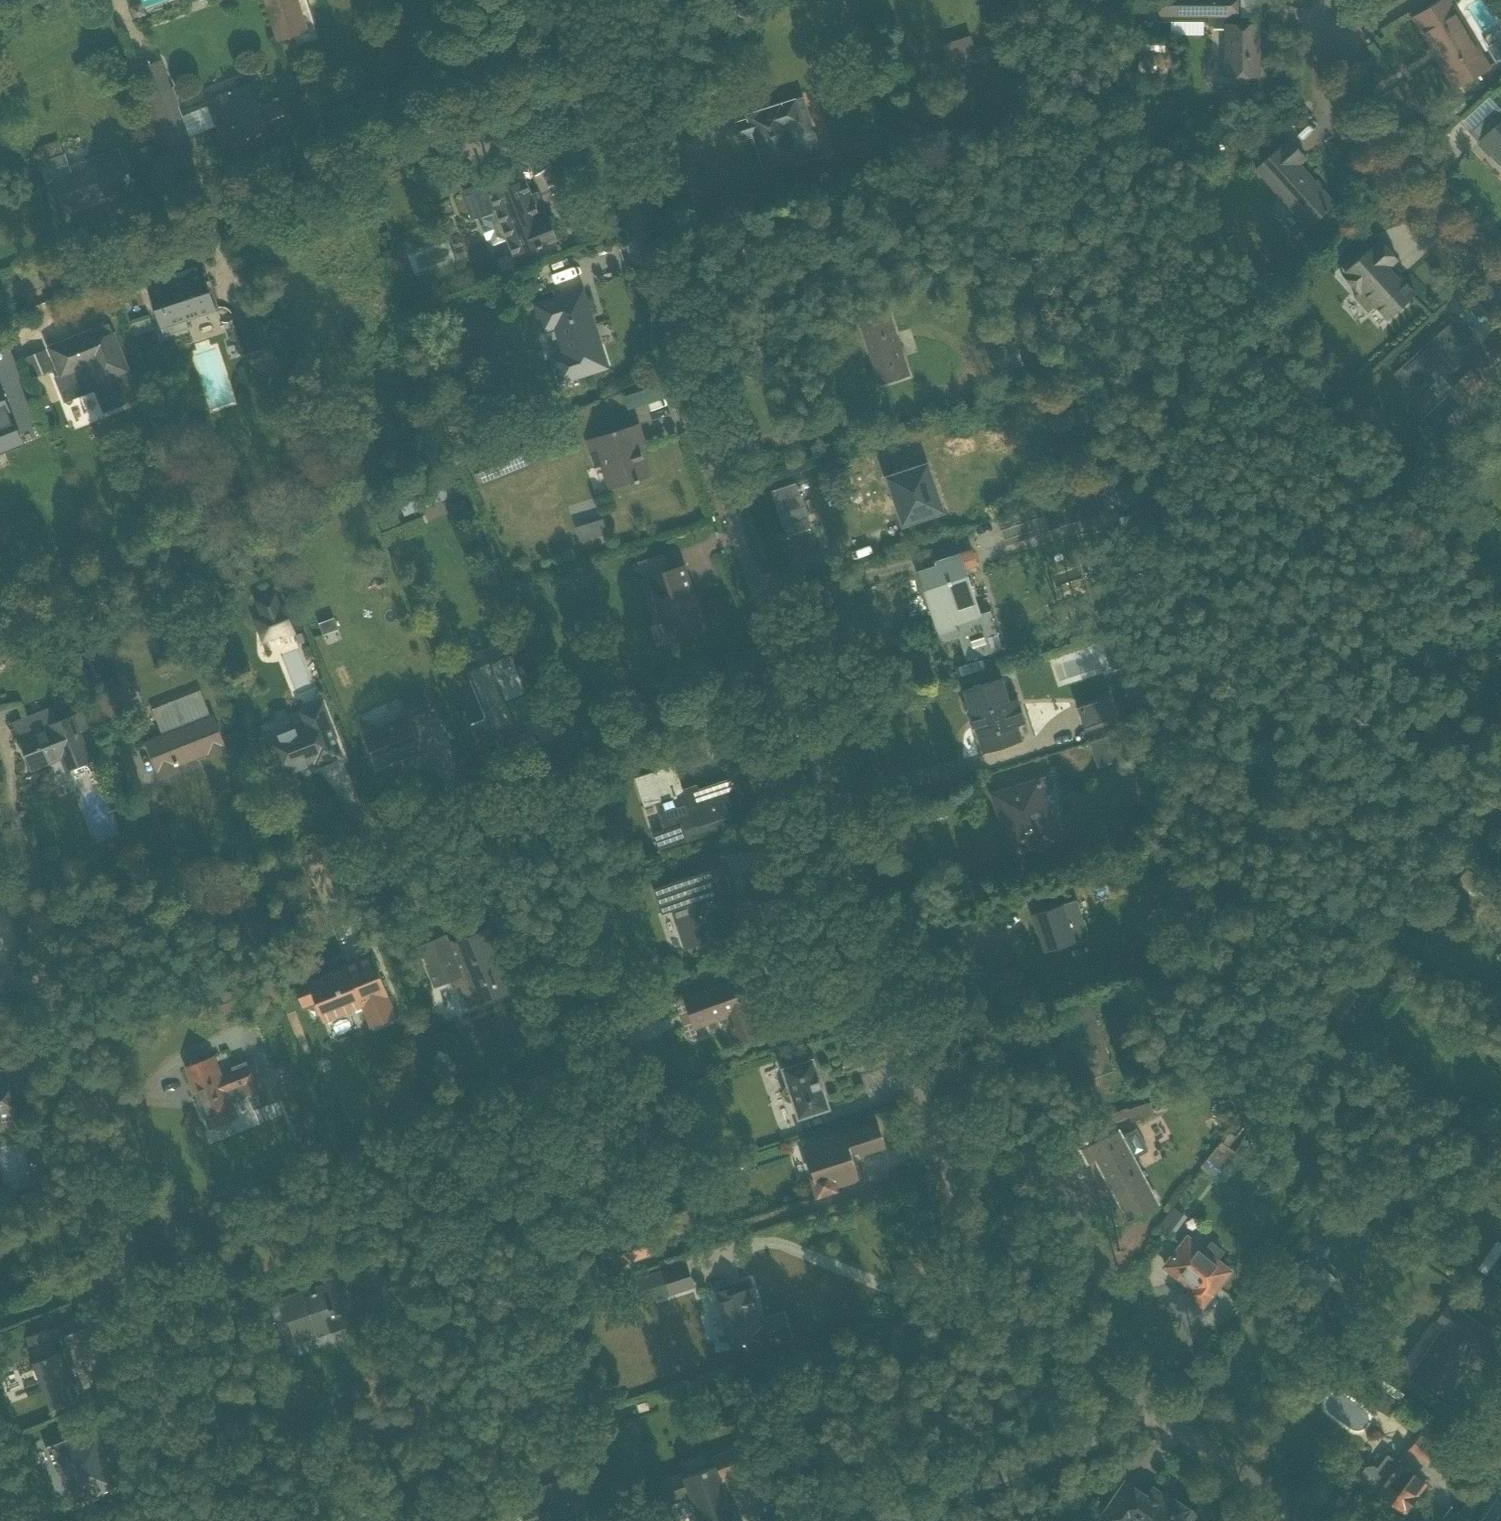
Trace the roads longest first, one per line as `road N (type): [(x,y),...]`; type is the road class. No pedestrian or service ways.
road 1 (residential): [(780,673),(988,1287),(1020,1325),(1146,1411)]
road 2 (residential): [(41,971),(780,673)]
road 3 (residential): [(581,61),(780,673)]
road 4 (residential): [(0,293),(581,61)]
road 5 (residential): [(212,1520),(41,971)]
road 6 (residential): [(1500,287),(1321,87),(1322,0)]
road 7 (residential): [(893,1520),(1146,1411)]
road 8 (residential): [(1146,1411),(1301,1520)]

